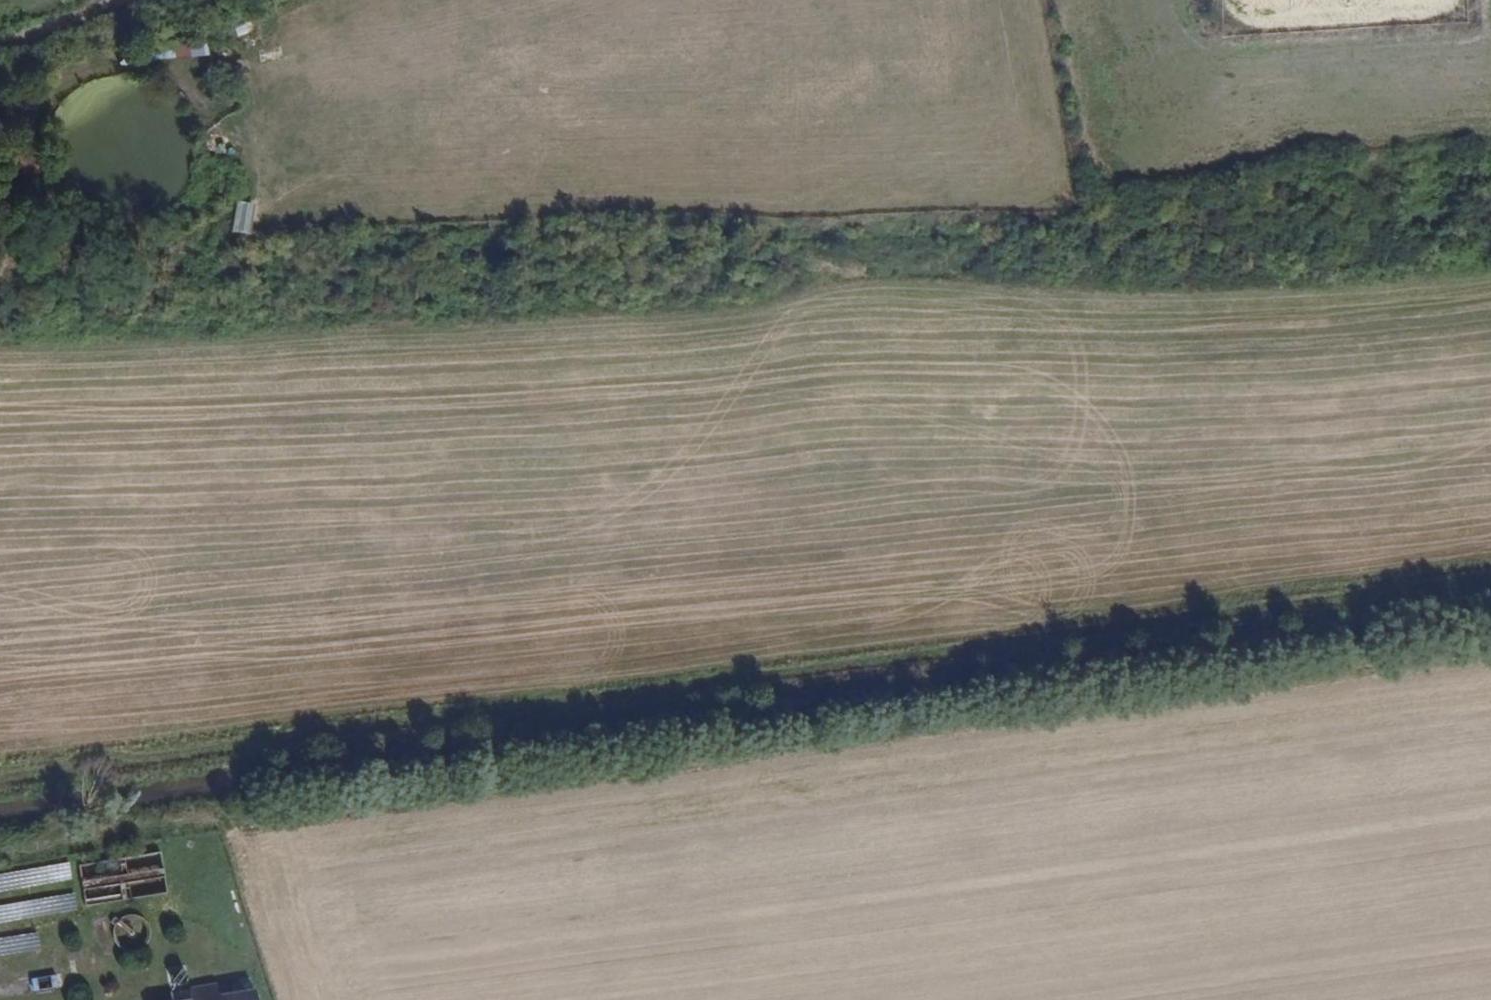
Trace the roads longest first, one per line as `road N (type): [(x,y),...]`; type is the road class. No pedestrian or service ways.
road 1 (track): [(124,0),(0,45)]

